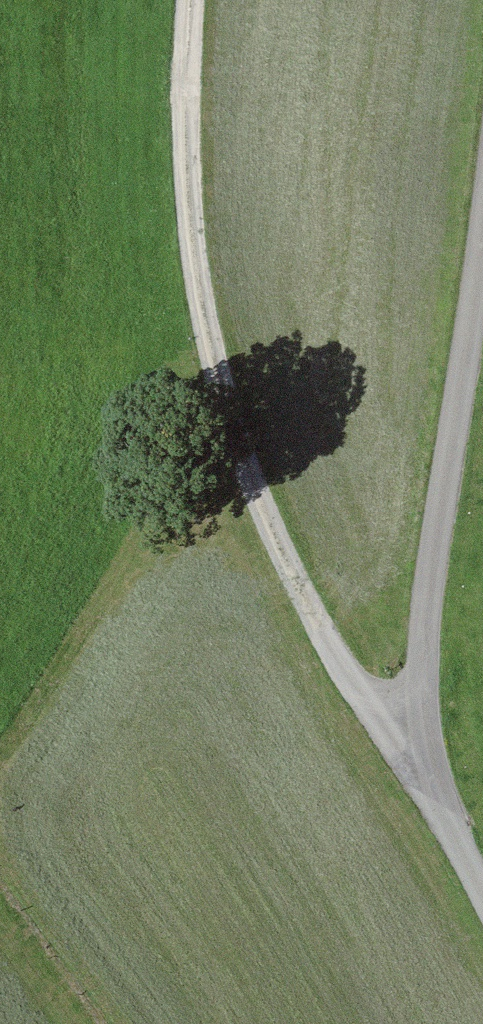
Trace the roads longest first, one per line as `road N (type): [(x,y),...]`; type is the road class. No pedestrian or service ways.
road 1 (track): [(423,753),(335,659),(244,467),(205,331),(182,128),(190,0)]
road 2 (unclassified): [(482,235),(421,640),(423,753),(482,894)]

